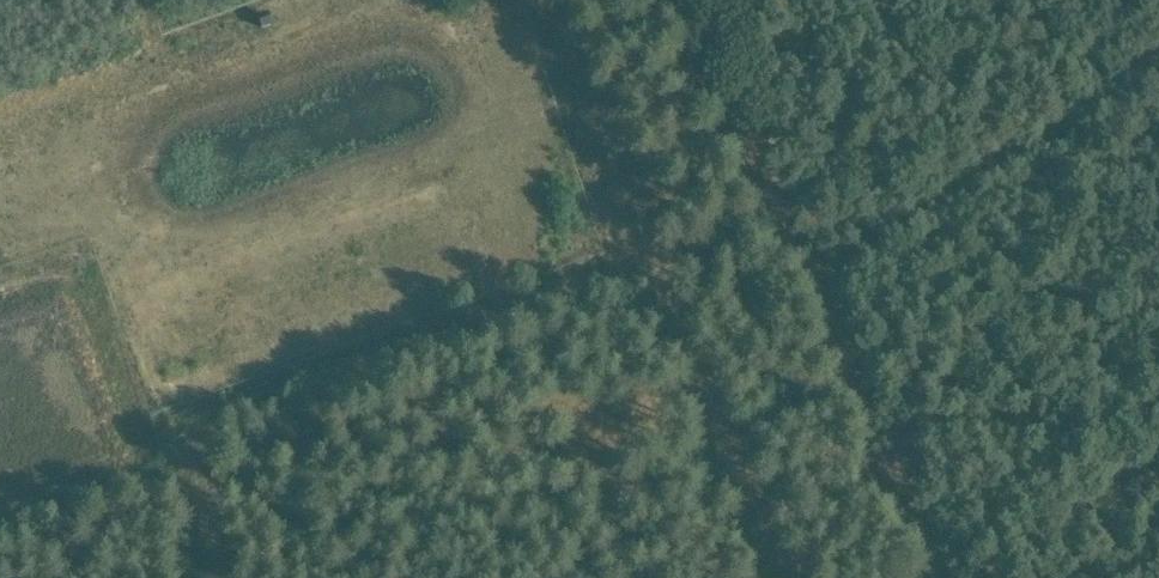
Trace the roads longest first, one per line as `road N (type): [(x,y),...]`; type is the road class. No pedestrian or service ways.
road 1 (track): [(679,0),(936,577)]
road 2 (track): [(227,577),(211,445)]

